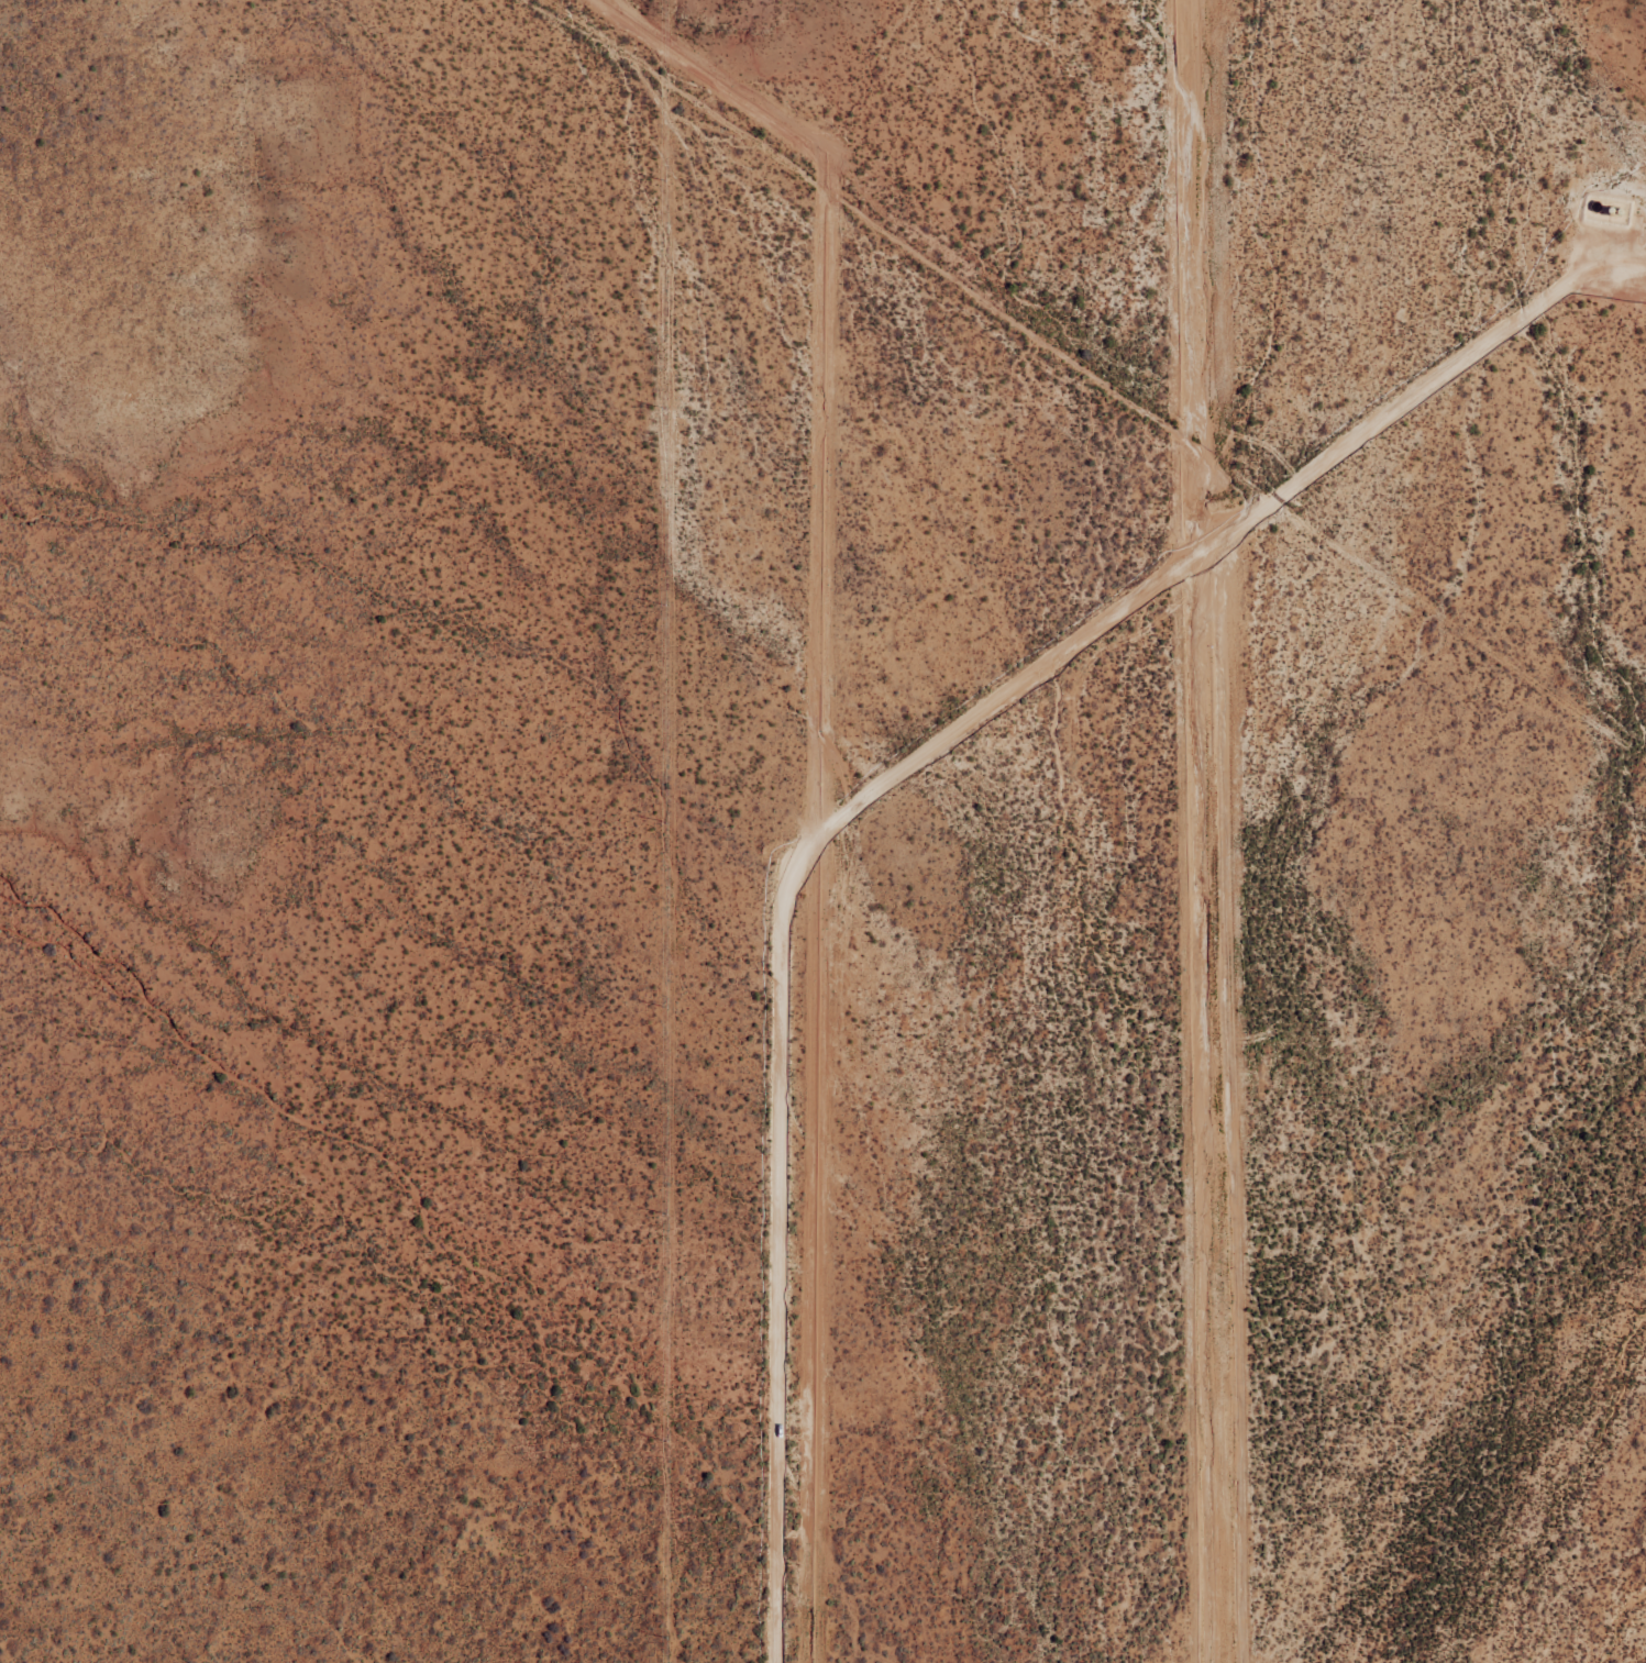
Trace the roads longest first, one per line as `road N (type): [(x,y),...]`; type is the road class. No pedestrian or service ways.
road 1 (residential): [(769,1662),(773,860),(1601,259),(1645,262)]

